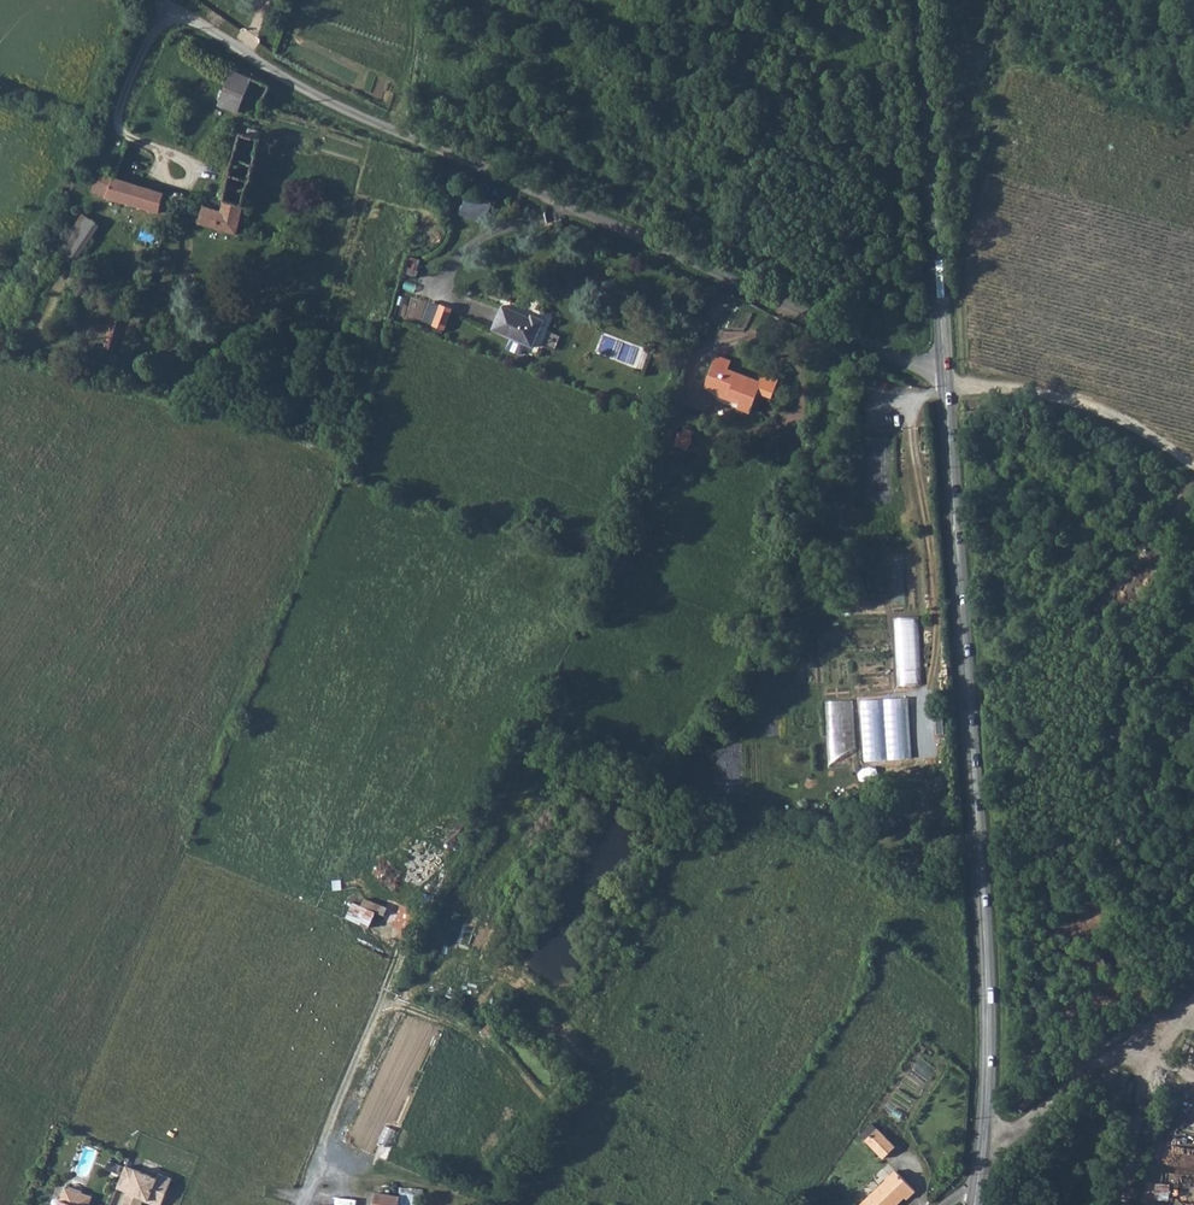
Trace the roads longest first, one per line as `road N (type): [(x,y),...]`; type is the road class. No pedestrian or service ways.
road 1 (residential): [(944,375),(383,130),(275,76),(159,0)]
road 2 (tertiary): [(944,375),(986,945),(976,1192)]
road 3 (tertiary): [(922,0),(944,375)]
road 4 (track): [(1193,468),(1114,416),(1059,396),(944,375)]
road 5 (track): [(983,1137),(1014,1133),(1083,1074),(1122,1055),(1151,1053),(1193,1006)]
road 6 (track): [(1126,1204),(1151,1053)]

